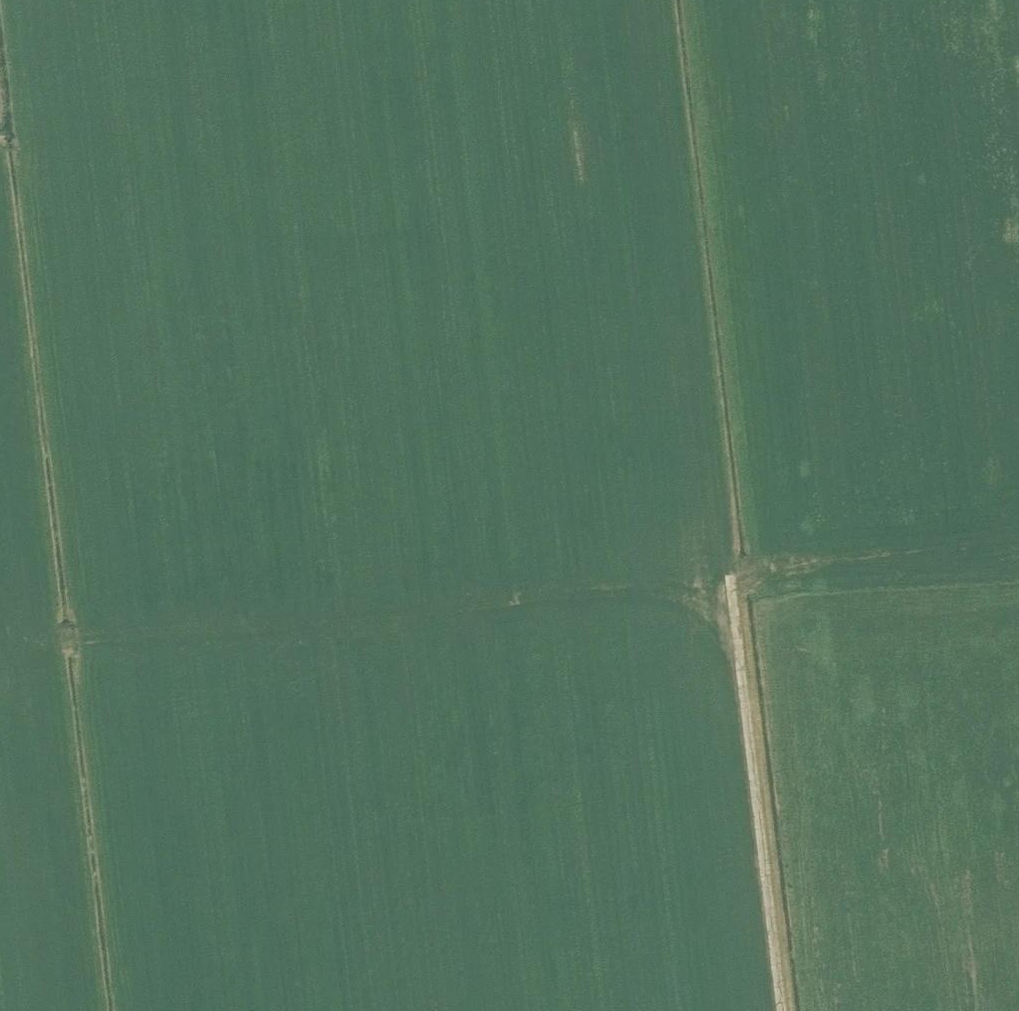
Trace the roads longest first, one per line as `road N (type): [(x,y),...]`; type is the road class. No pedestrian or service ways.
road 1 (track): [(782,1010),(734,610),(714,583),(73,635)]

